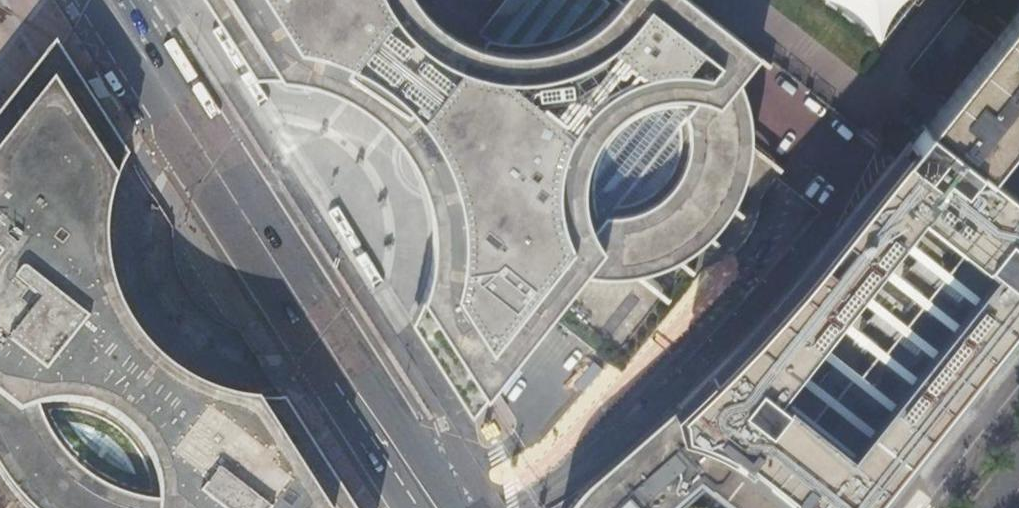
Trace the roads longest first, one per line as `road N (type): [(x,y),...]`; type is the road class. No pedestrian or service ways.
road 1 (secondary): [(77,0),(404,507)]
road 2 (secondary): [(454,507),(131,0)]
road 3 (residential): [(1018,383),(920,507)]

